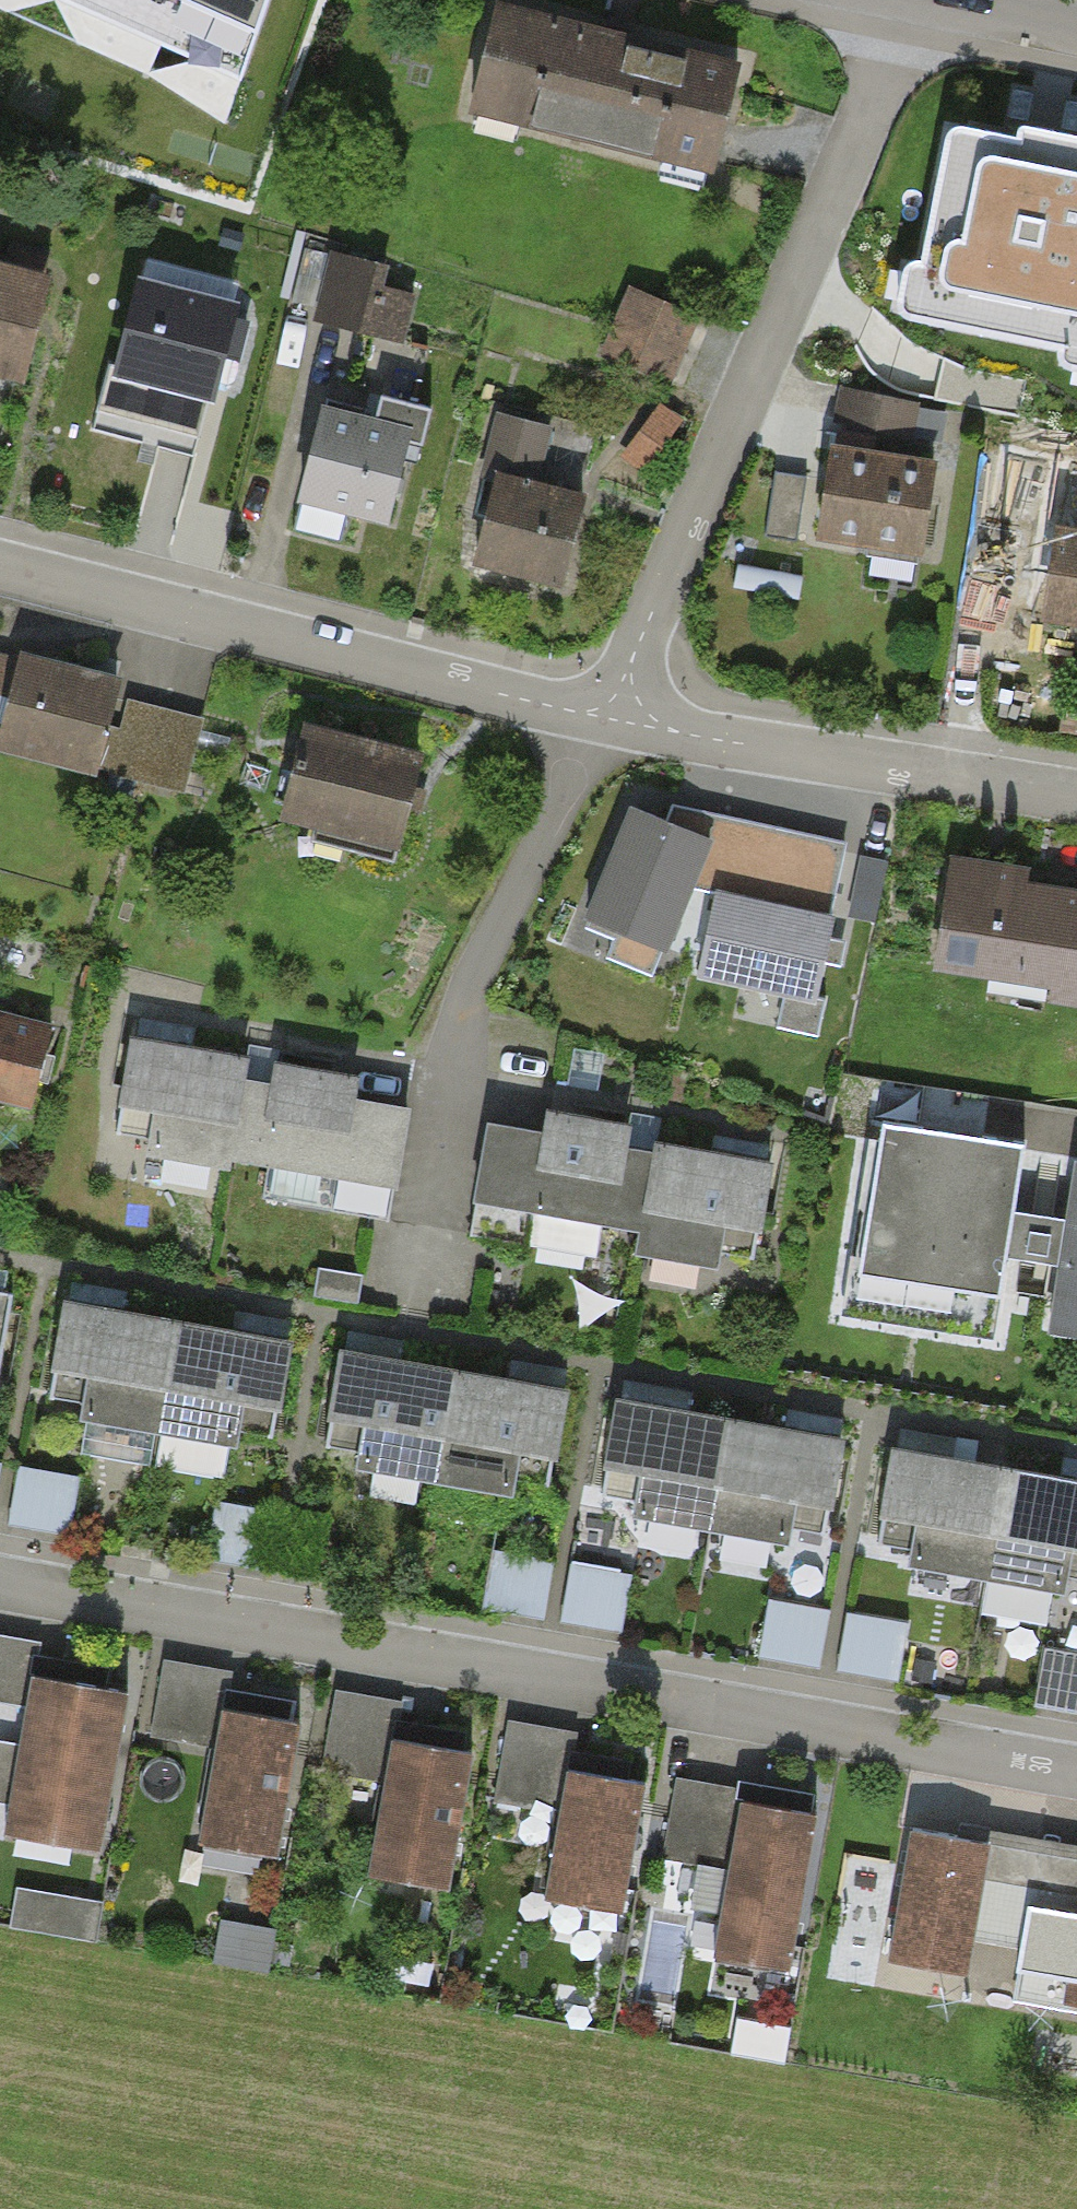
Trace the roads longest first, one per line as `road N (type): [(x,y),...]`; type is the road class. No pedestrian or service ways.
road 1 (residential): [(0,1592),(1076,1778)]
road 2 (residential): [(904,0),(615,727)]
road 3 (residential): [(0,572),(615,727)]
road 4 (residential): [(615,727),(445,1052),(404,1298)]
road 5 (residential): [(615,727),(1076,800)]
road 6 (residential): [(951,0),(1076,26)]

